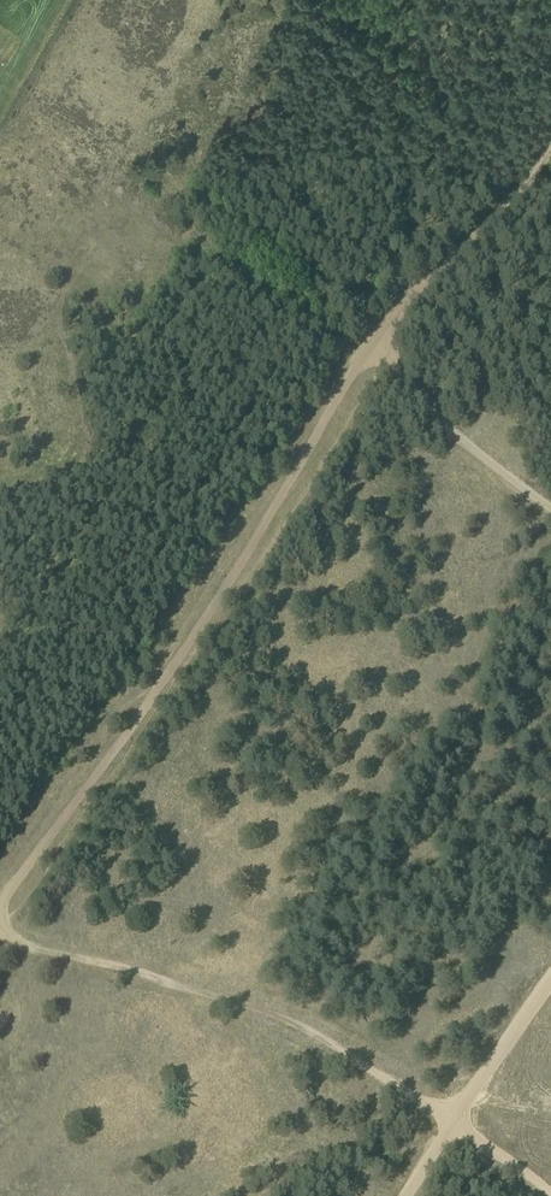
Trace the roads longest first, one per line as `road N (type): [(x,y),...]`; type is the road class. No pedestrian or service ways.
road 1 (track): [(0,901),(209,612),(376,342),(550,132)]
road 2 (track): [(0,932),(284,1019),(457,1116),(404,1195)]
road 3 (track): [(550,983),(457,1116),(550,1193)]
road 4 (track): [(376,342),(413,393),(550,512)]

